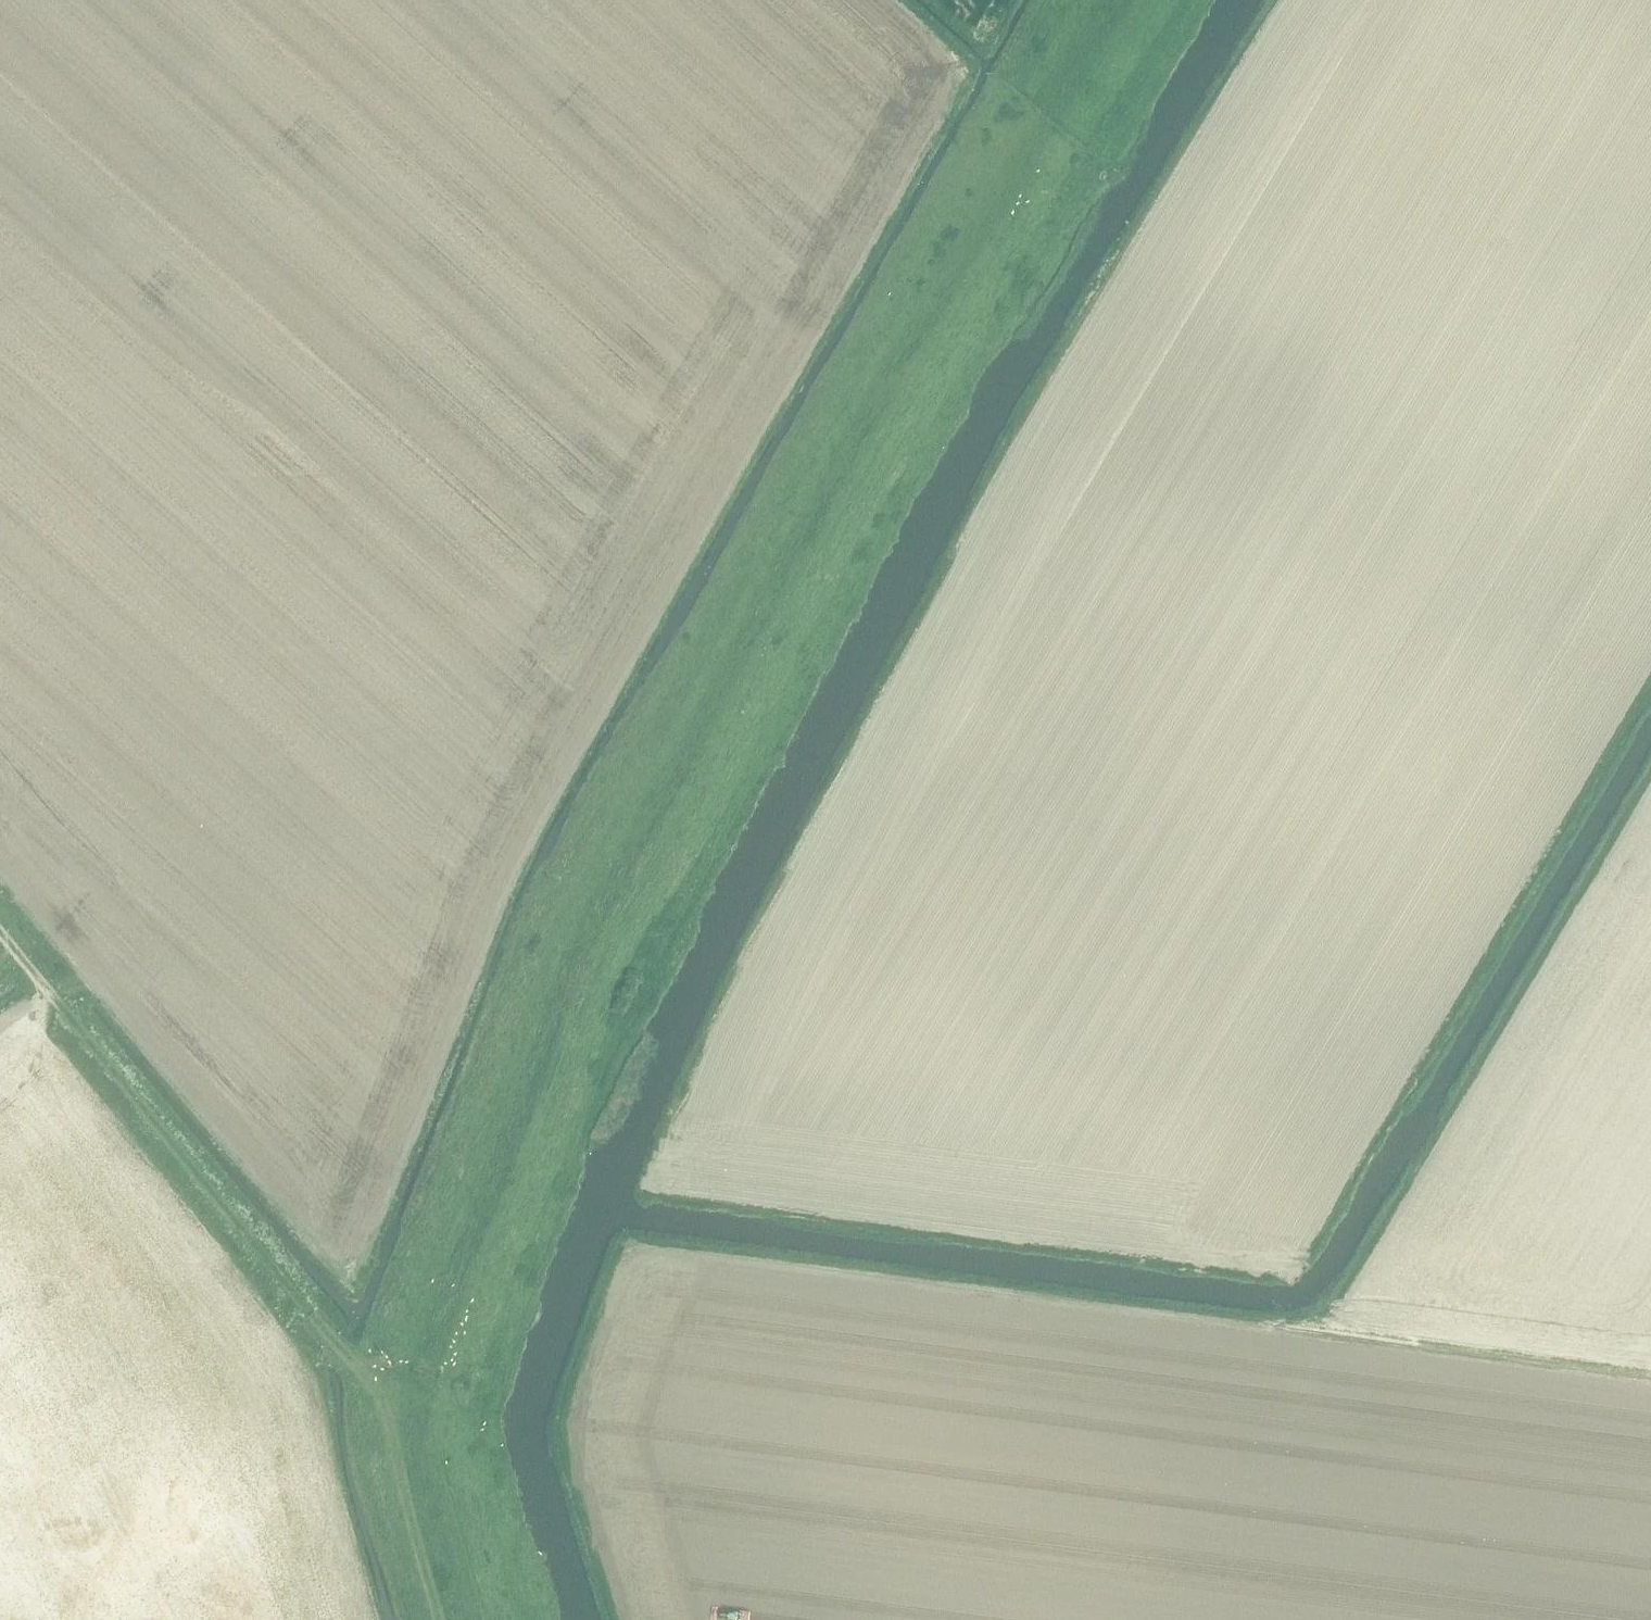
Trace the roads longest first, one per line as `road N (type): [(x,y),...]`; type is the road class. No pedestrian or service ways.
road 1 (track): [(310,1313),(0,935)]

